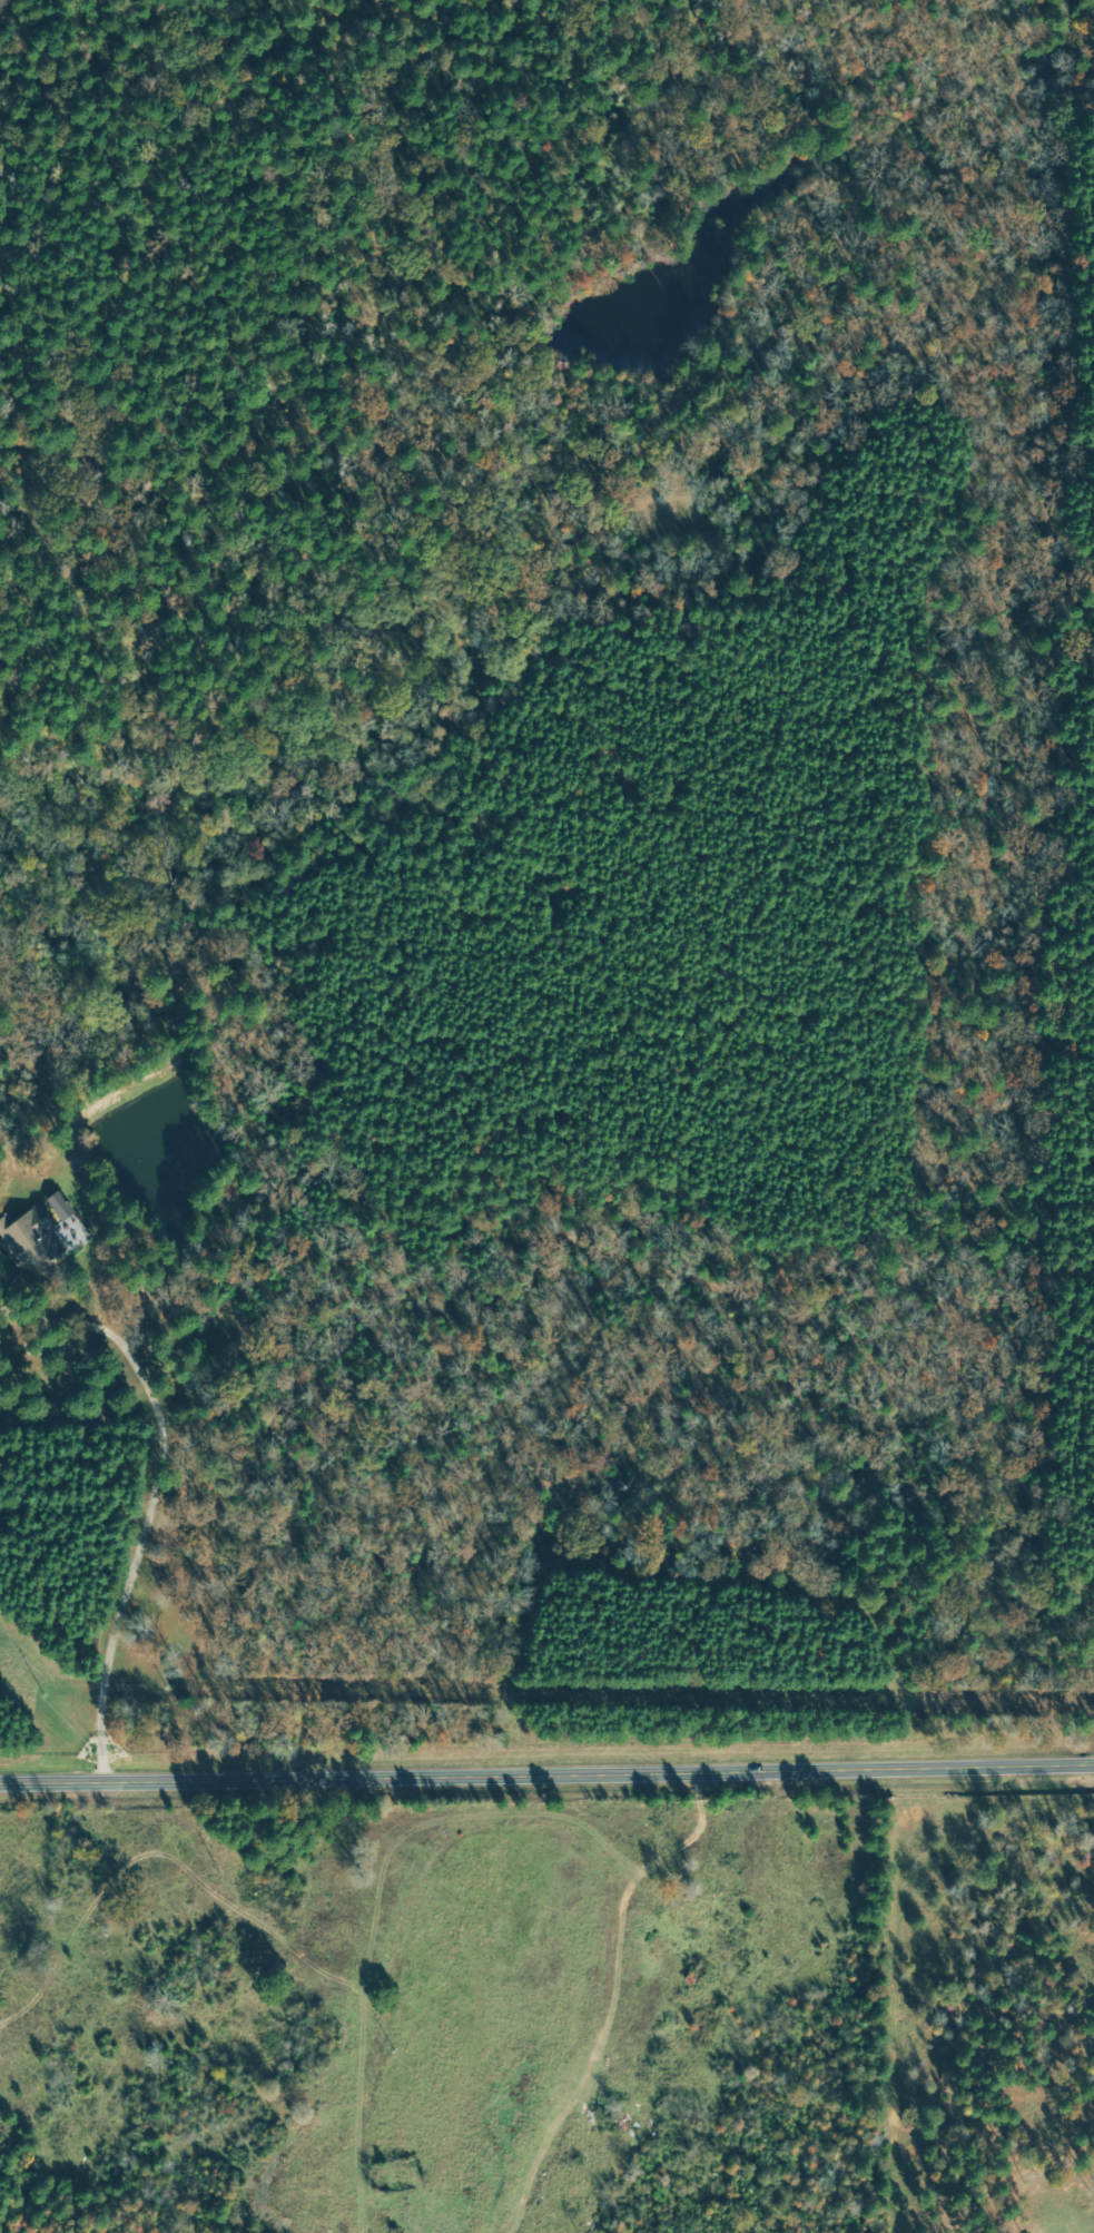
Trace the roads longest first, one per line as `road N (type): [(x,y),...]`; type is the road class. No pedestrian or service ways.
road 1 (secondary): [(0,1784),(1093,1767)]

